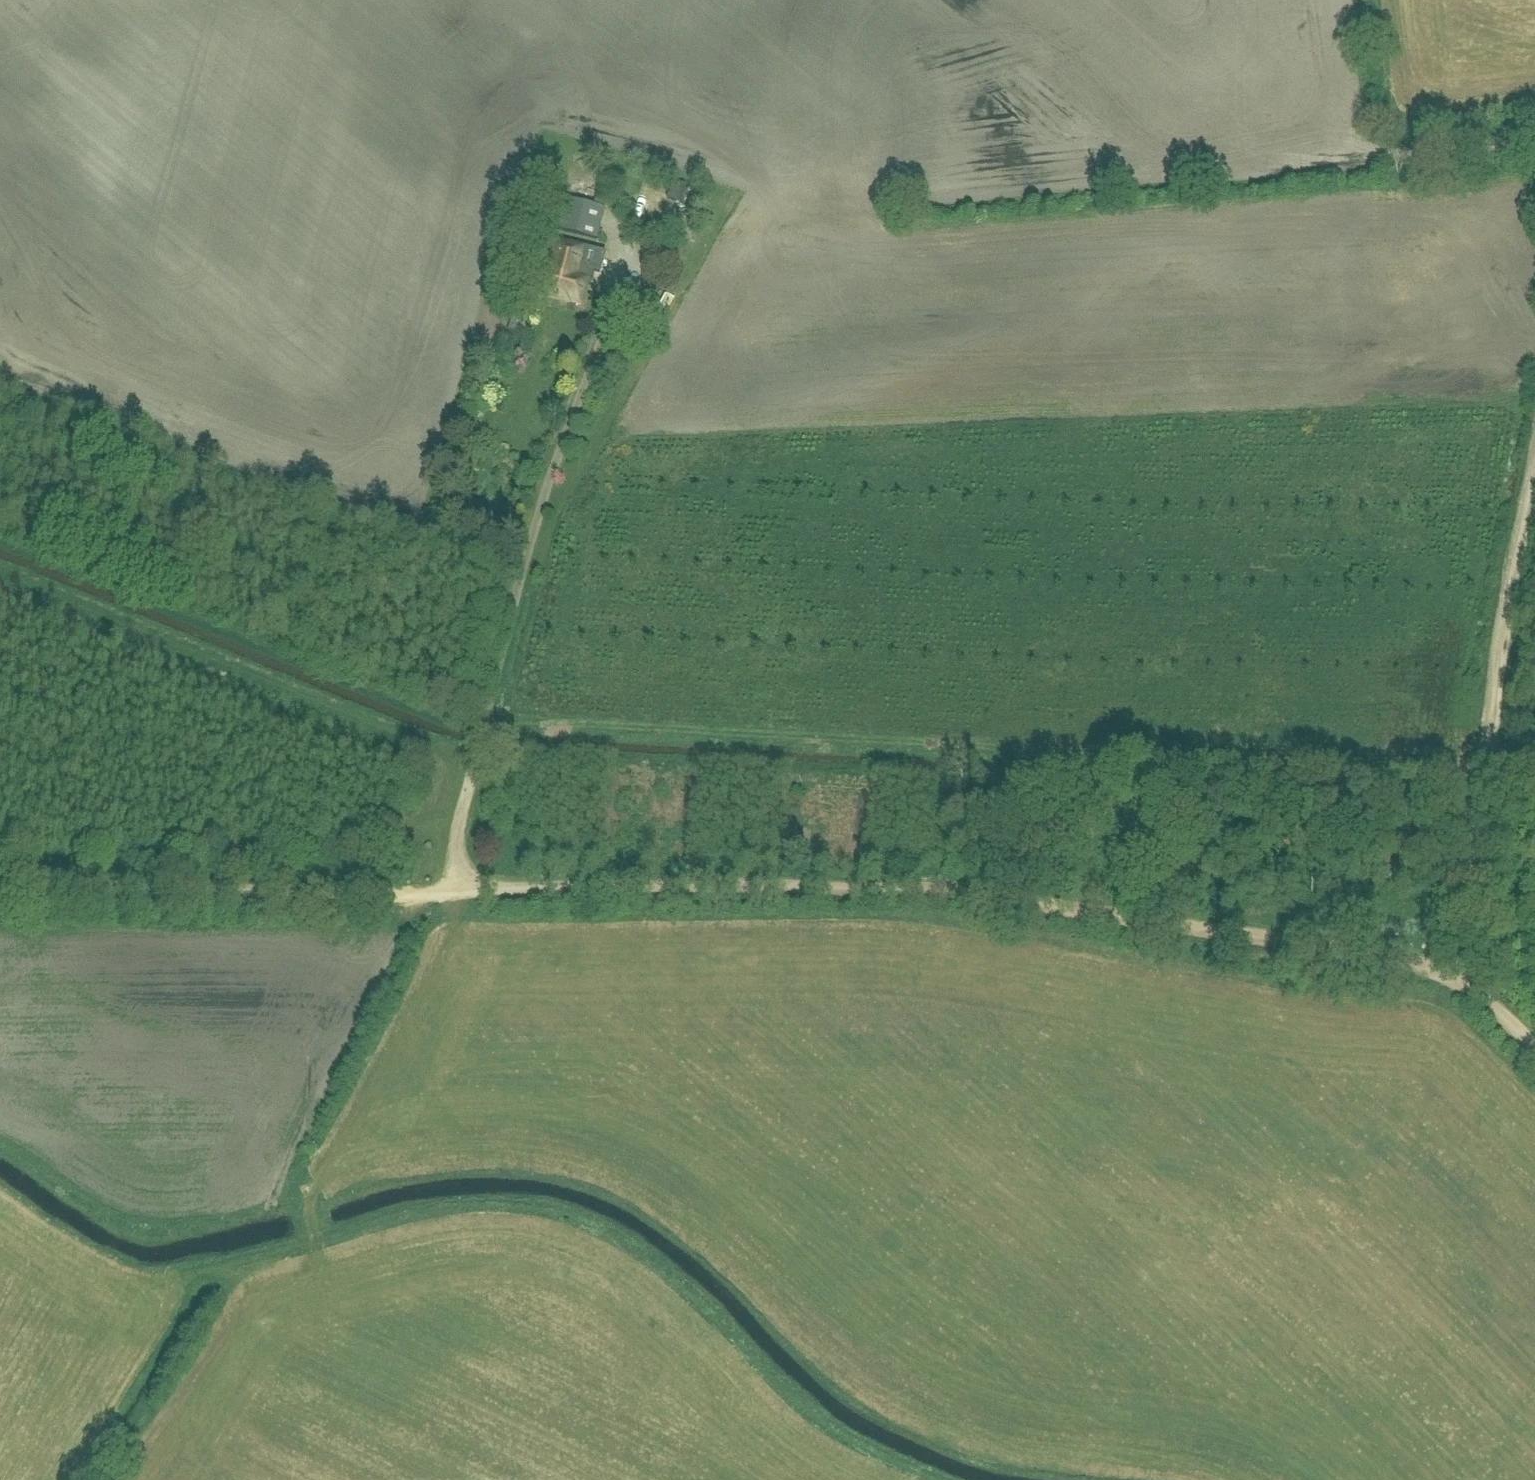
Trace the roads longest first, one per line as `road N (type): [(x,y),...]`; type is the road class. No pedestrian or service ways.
road 1 (track): [(1534,1048),(1473,990),(1427,967),(963,896),(683,887),(0,894)]
road 2 (track): [(456,893),(484,718),(555,454),(620,287)]

